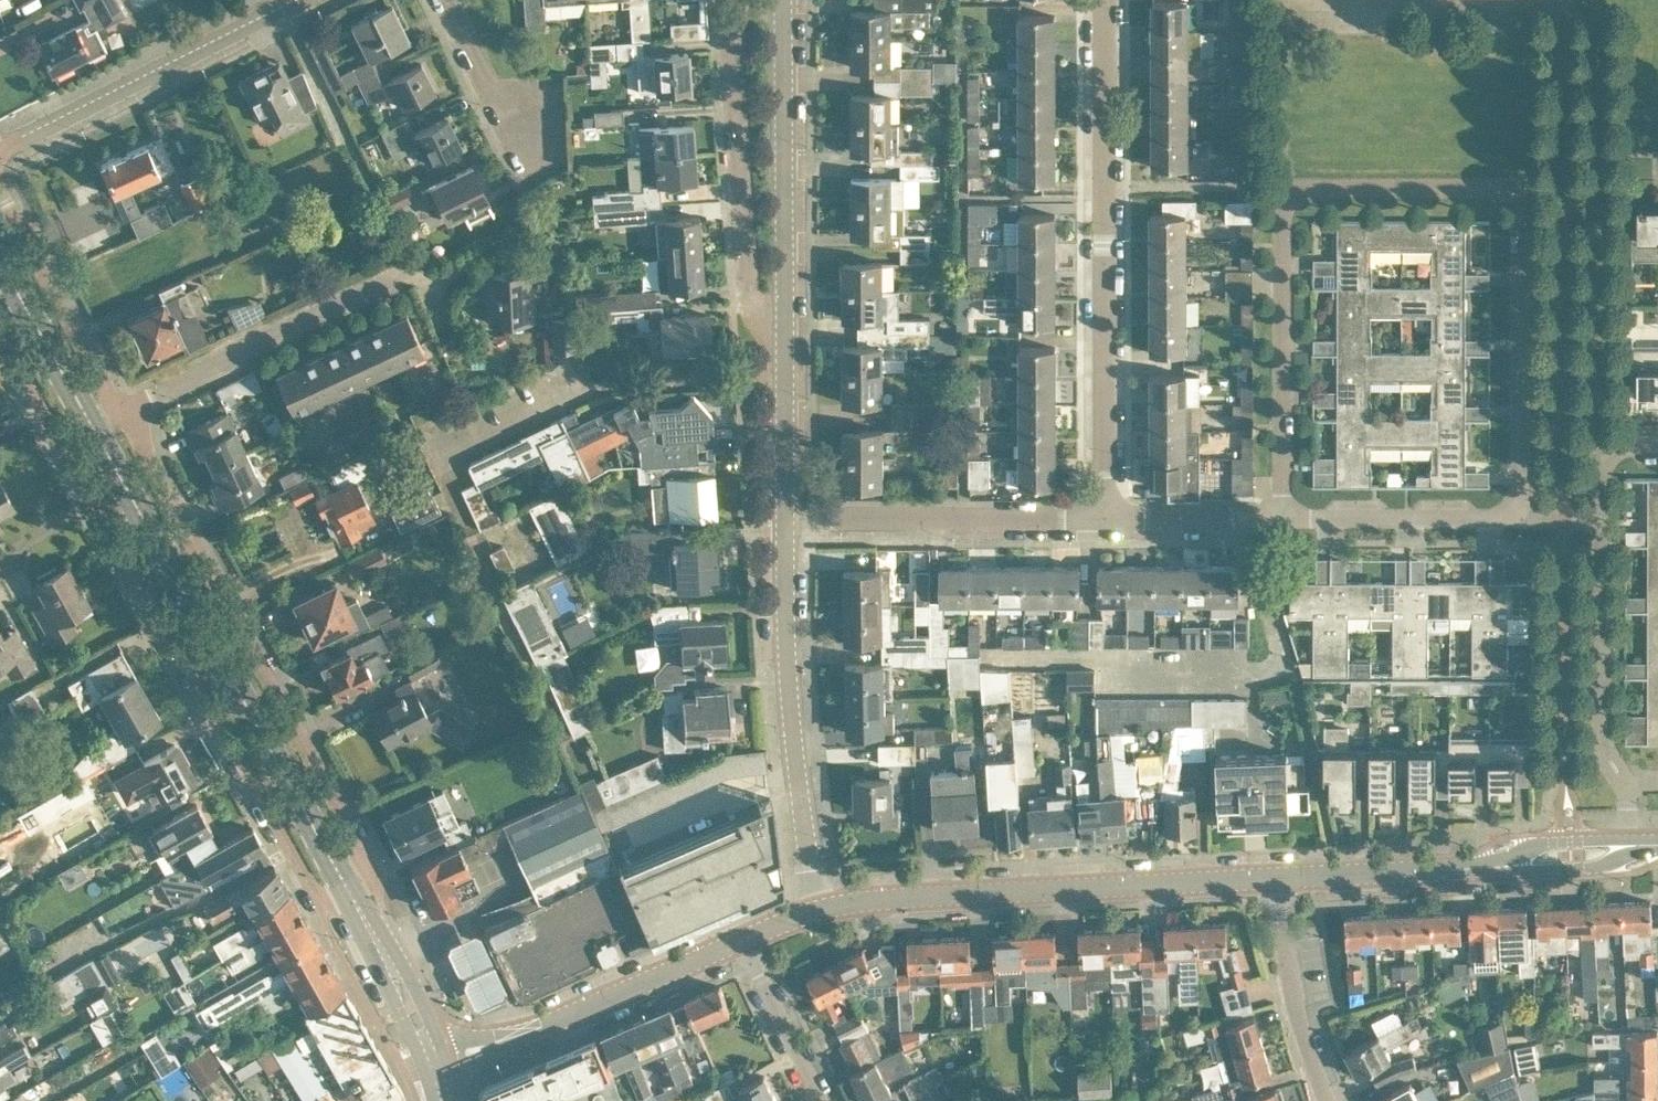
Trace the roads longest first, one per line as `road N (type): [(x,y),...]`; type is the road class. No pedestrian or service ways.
road 1 (residential): [(1514,509),(1520,469),(1516,192),(1316,186),(1293,192),(1284,207),(1283,517)]
road 2 (residential): [(1104,517),(1104,0)]
road 3 (residential): [(94,503),(315,896),(349,893)]
road 4 (unclassified): [(1273,878),(899,897),(814,910)]
road 5 (residential): [(349,893),(369,862),(187,530)]
road 6 (tertiary): [(349,893),(158,544)]
road 7 (unclassified): [(814,910),(790,708),(785,517)]
road 8 (residential): [(784,319),(761,316),(749,300),(730,30),(745,7),(783,4)]
road 9 (residential): [(437,461),(585,390),(785,375)]
road 10 (unclassified): [(1628,845),(1496,866),(1273,878)]
road 11 (residential): [(122,410),(404,271),(424,285)]
road 12 (residential): [(1628,845),(1627,795),(1601,726),(1601,517)]
road 13 (residential): [(0,149),(296,0)]
road 14 (unclassified): [(742,939),(544,1025),(435,1060)]
road 15 (tertiary): [(158,544),(0,263)]
road 16 (residential): [(785,517),(1104,517)]
road 17 (unclassified): [(784,319),(783,4)]
road 18 (residential): [(122,410),(0,190)]
road 19 (residential): [(1283,517),(1483,517),(1514,509)]
road 20 (residential): [(1327,1100),(1301,1026),(1273,878)]
road 21 (residential): [(0,335),(94,503)]
road 22 (tertiary): [(435,1060),(349,893)]
road 23 (residential): [(742,939),(821,1100)]
road 24 (residential): [(1104,517),(1283,517)]
road 25 (residential): [(446,0),(485,80),(524,122)]
road 26 (unclassified): [(785,517),(785,375)]

